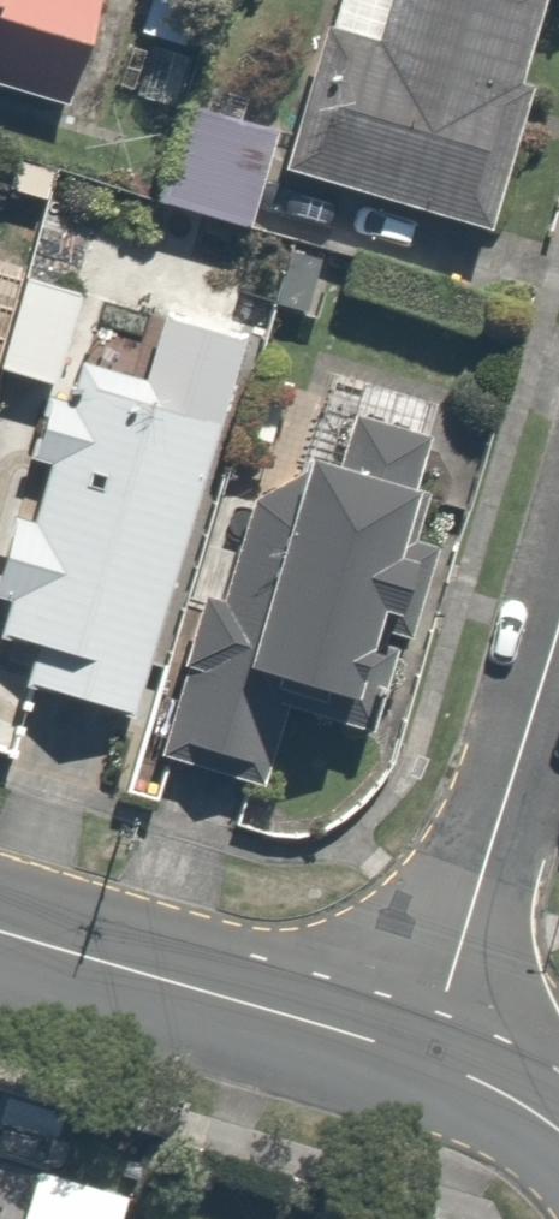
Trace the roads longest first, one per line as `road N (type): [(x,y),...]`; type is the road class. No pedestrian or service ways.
road 1 (residential): [(558,619),(421,1059)]
road 2 (residential): [(421,1059),(0,935)]
road 3 (residential): [(558,1135),(507,1097),(421,1059)]

